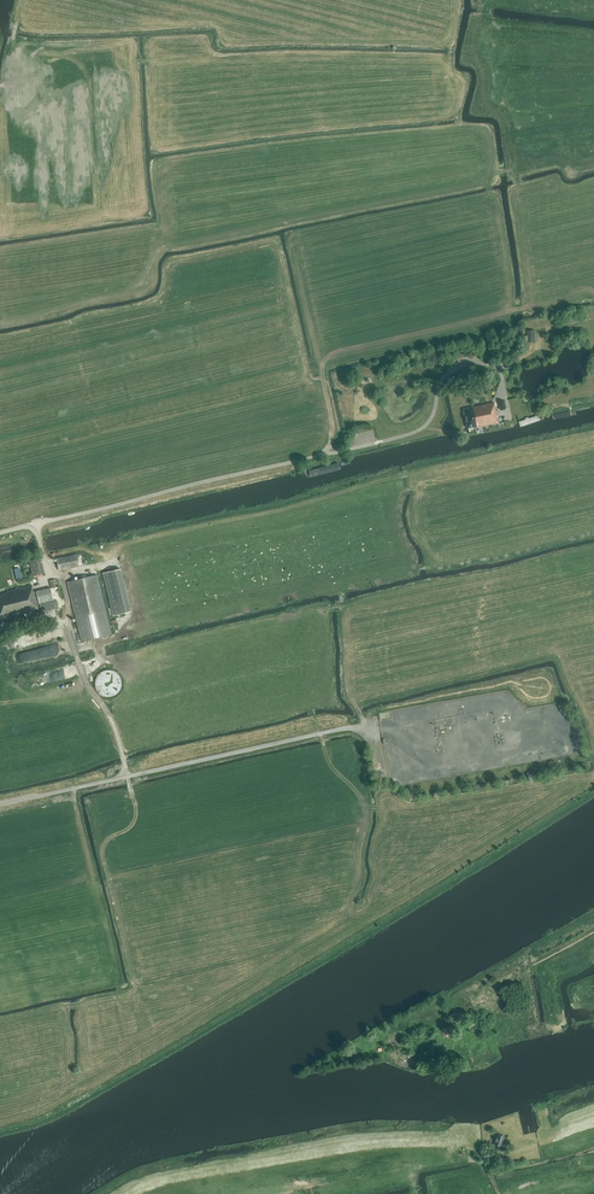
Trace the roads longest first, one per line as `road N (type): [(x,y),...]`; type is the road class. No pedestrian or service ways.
road 1 (unclassified): [(0,532),(414,432),(432,416),(444,377),(491,365)]
road 2 (track): [(62,574),(80,667),(117,733),(128,776)]

